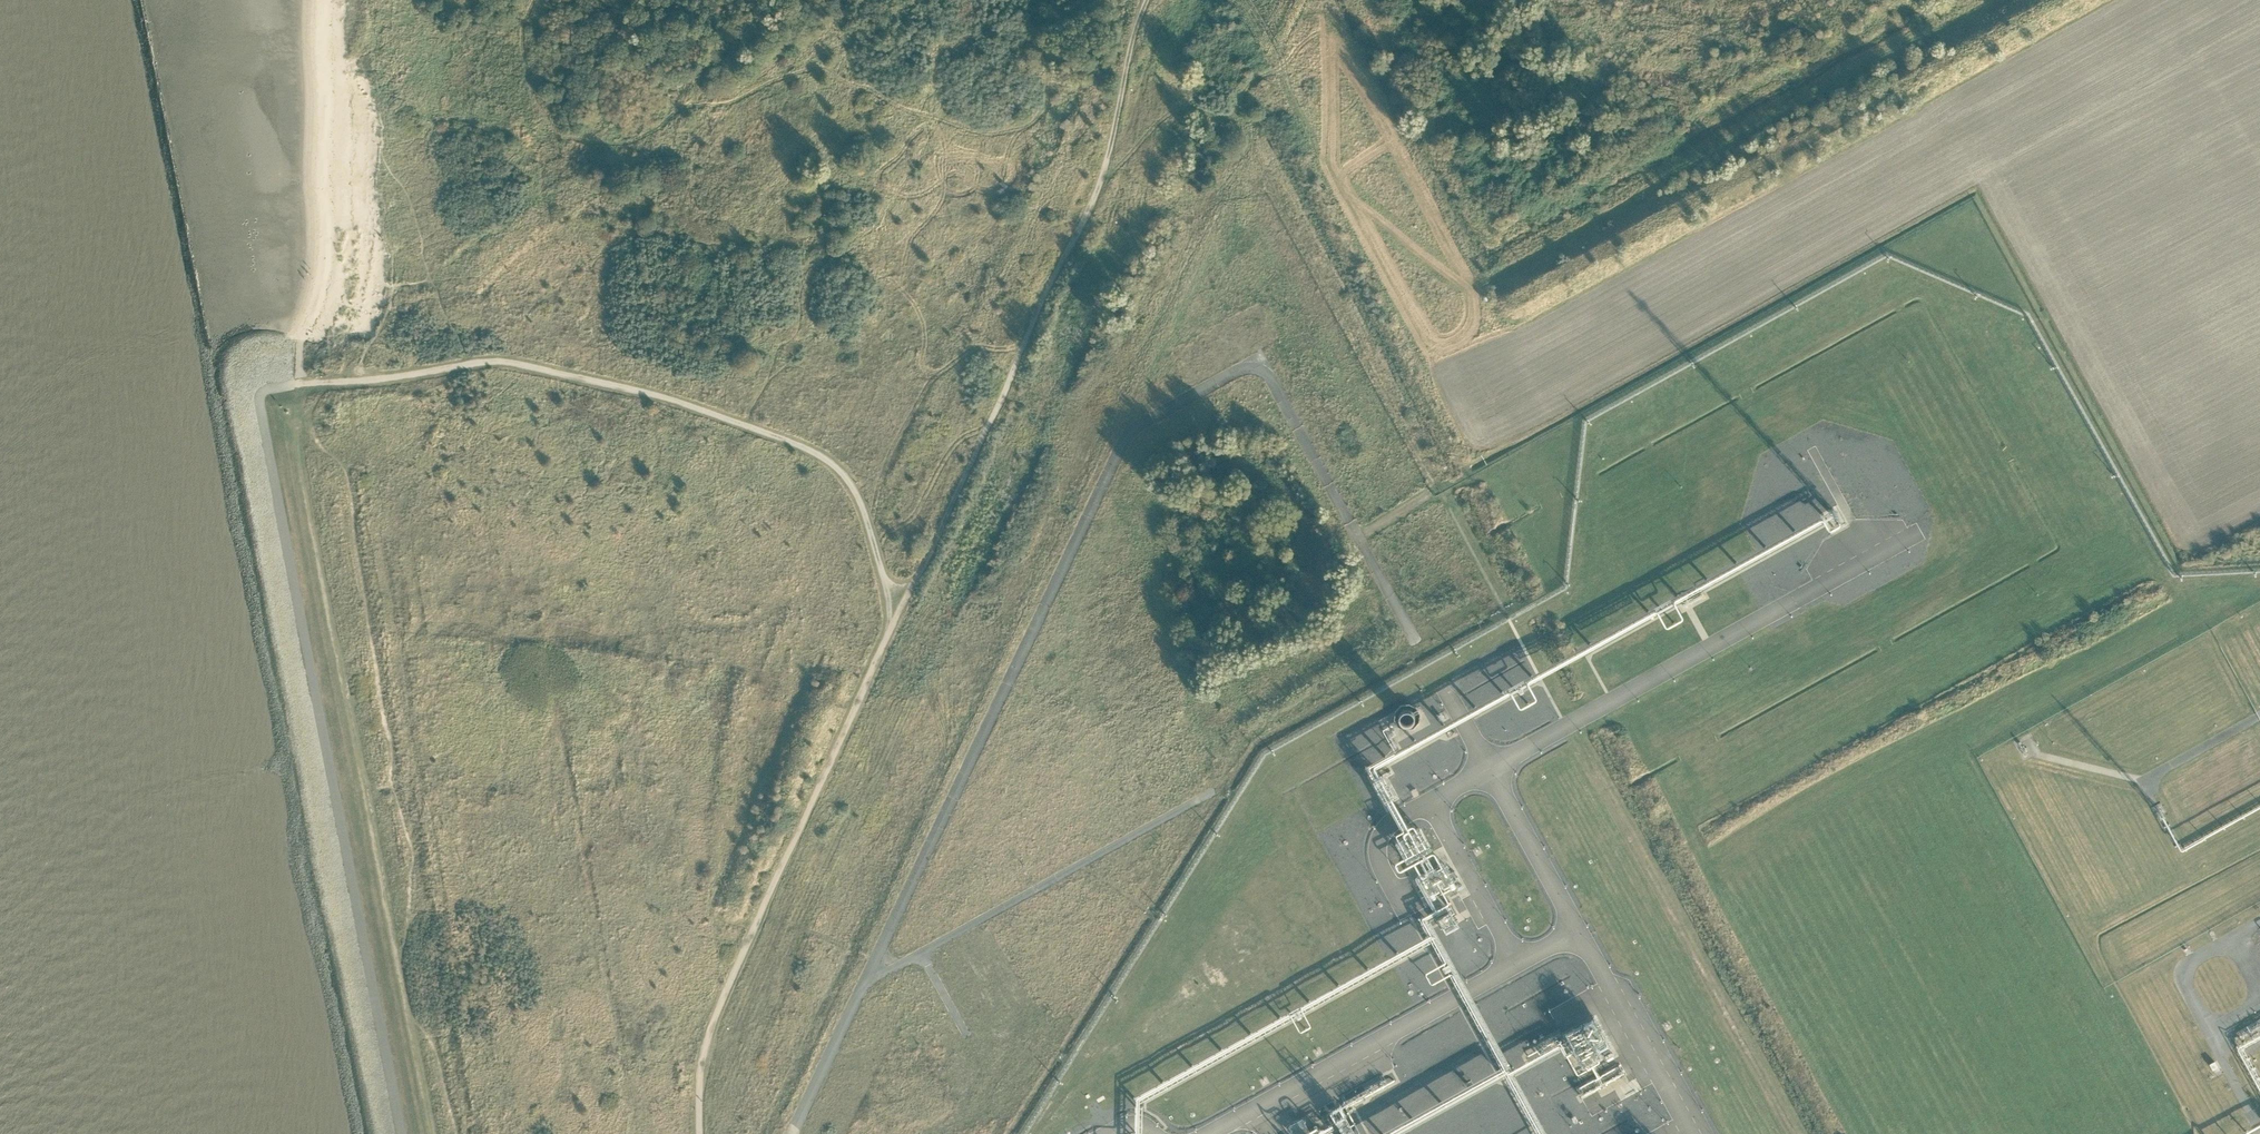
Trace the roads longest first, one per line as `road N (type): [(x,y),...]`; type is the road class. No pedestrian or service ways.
road 1 (track): [(301,383),(499,361),(771,431),(845,471),(865,504),(895,628)]
road 2 (track): [(895,628),(1014,385),(1107,158),(1154,0)]
road 3 (track): [(895,628),(730,968),(709,1047),(702,1133)]

